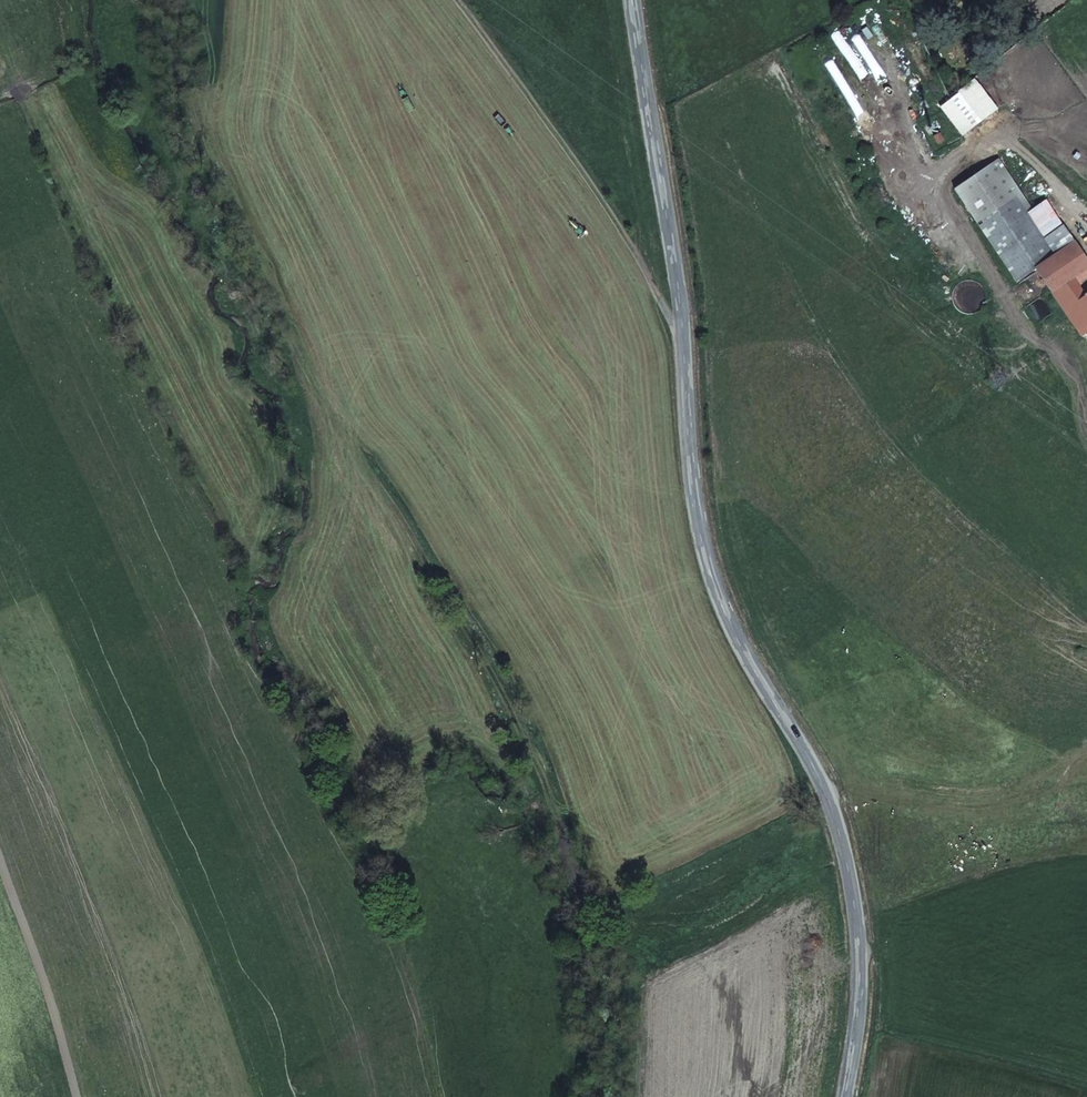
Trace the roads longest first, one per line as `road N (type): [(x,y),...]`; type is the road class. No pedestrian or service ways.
road 1 (tertiary): [(633,0),(683,325),(691,475),(707,550),(754,671),(816,771),(856,913),(856,1036),(845,1096)]

